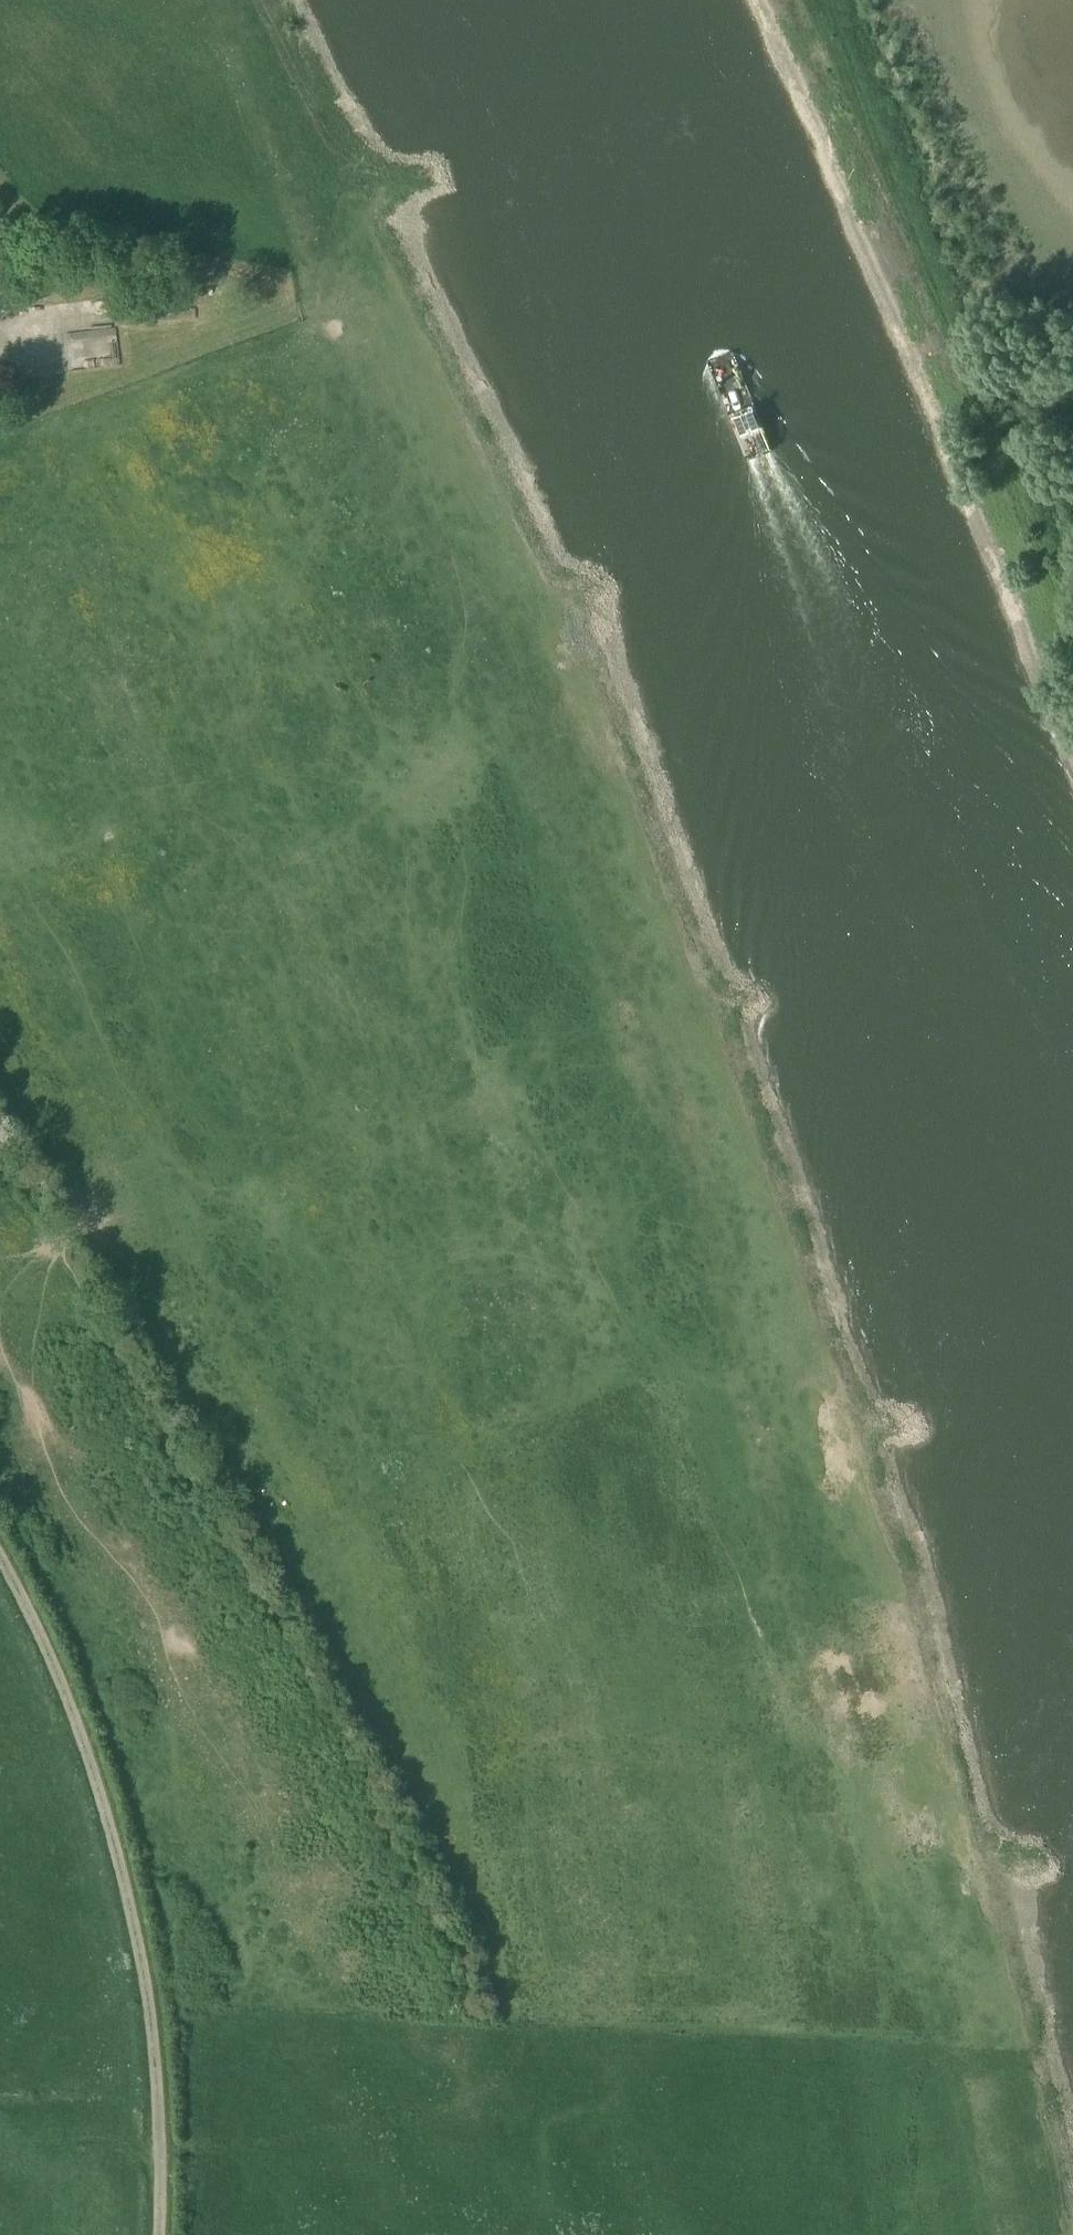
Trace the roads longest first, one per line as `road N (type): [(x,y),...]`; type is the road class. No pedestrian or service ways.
road 1 (unclassified): [(157,2234),(160,2102),(150,1989),(99,1788),(37,1632),(0,1567)]

